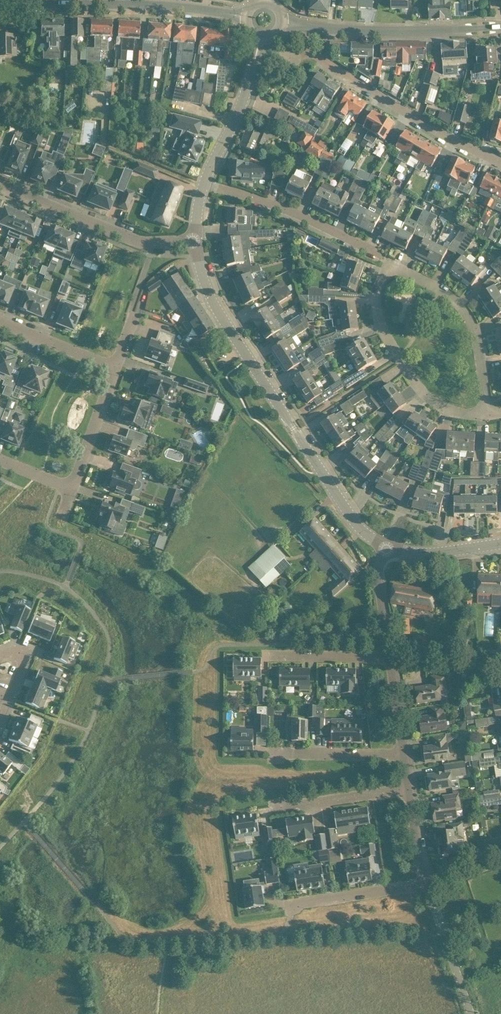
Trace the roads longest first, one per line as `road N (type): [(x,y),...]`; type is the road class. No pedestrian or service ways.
road 1 (residential): [(387,551),(352,520),(247,360),(200,278),(196,237)]
road 2 (tertiary): [(247,16),(168,5),(0,3)]
road 3 (residential): [(500,162),(451,140),(322,60),(289,53)]
road 4 (tertiary): [(280,27),(500,27)]
road 5 (residential): [(476,411),(428,402),(390,353),(372,309),(383,257)]
road 6 (residential): [(196,237),(132,239),(0,185)]
road 7 (residential): [(476,411),(461,315),(383,257)]
road 8 (residential): [(376,255),(266,202),(204,184)]
road 9 (residential): [(204,184),(262,37)]
road 10 (unclassified): [(466,1013),(426,882)]
road 11 (residential): [(407,790),(275,810)]
road 12 (residential): [(426,882),(294,899)]
road 13 (residential): [(72,489),(113,369)]
road 14 (residential): [(113,369),(0,322)]
road 15 (residential): [(400,745),(278,747)]

